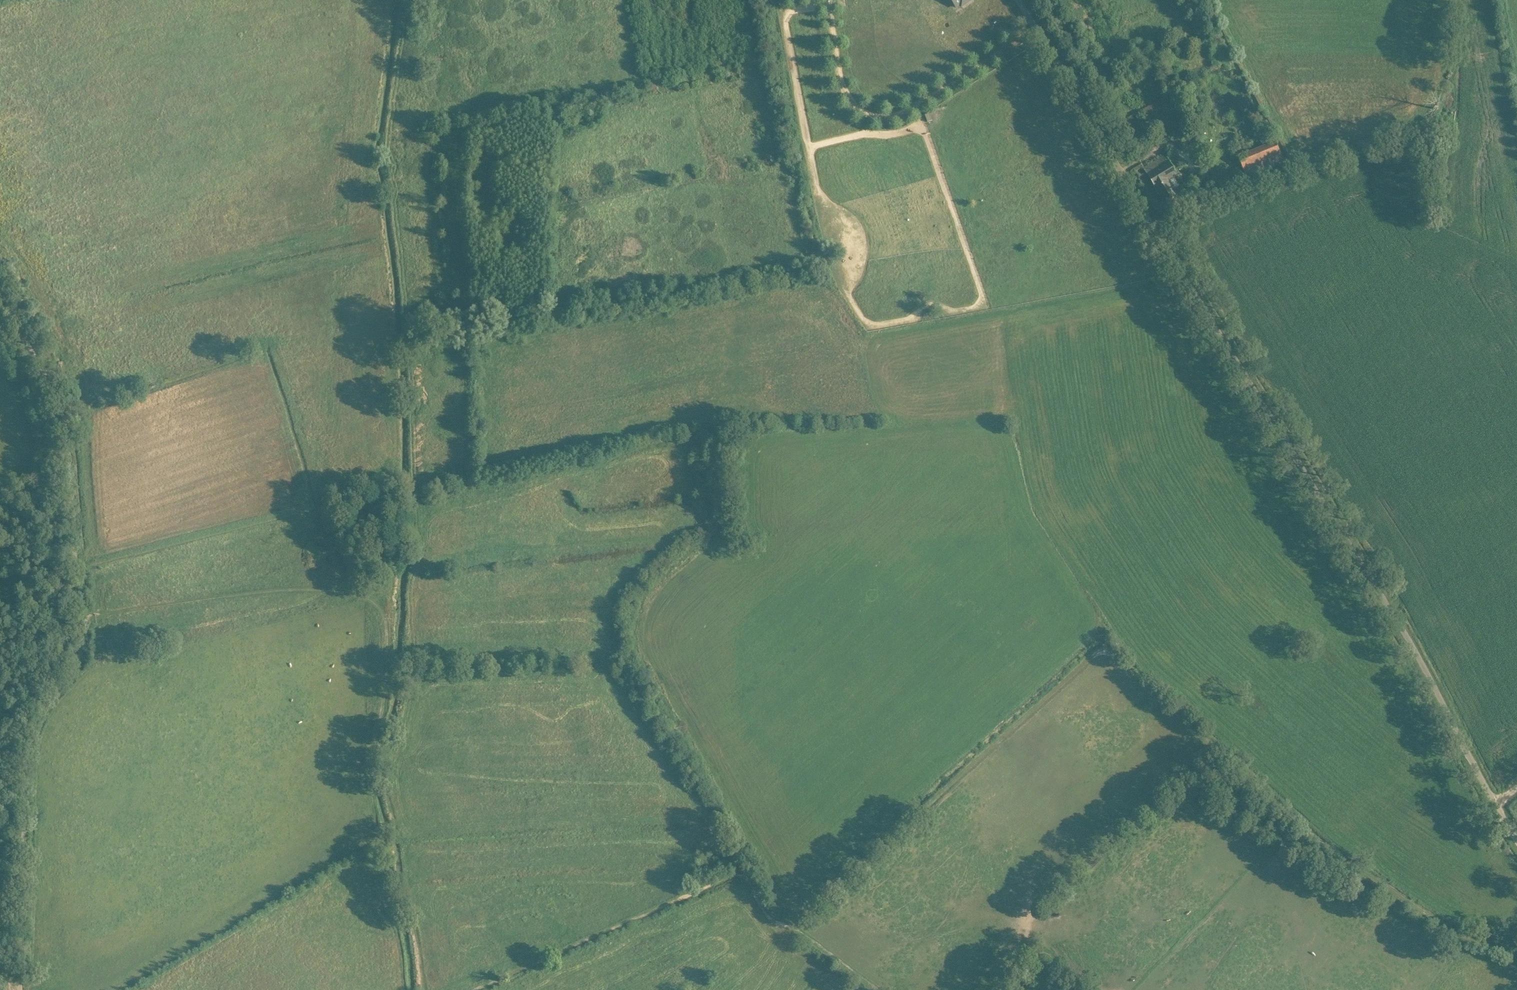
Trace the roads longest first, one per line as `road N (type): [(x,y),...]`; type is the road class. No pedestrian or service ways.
road 1 (track): [(475,989),(739,874),(775,924),(792,926),(1103,653),(1314,838),(1461,934),(1516,958)]
road 2 (unclassified): [(1516,841),(1404,633),(1018,0)]
road 3 (track): [(20,989),(28,764),(39,706),(77,660),(66,432),(0,292)]

